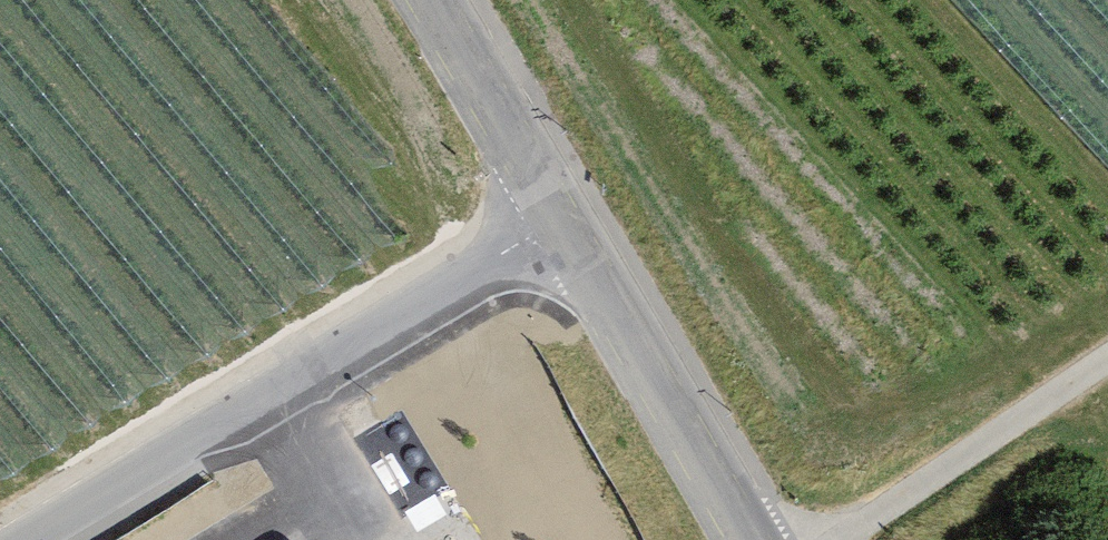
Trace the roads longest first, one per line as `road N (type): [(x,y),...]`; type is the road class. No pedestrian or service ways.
road 1 (unclassified): [(24,539),(559,220)]
road 2 (unclassified): [(559,220),(749,539)]
road 3 (track): [(1107,358),(839,539)]
road 4 (unclassified): [(428,0),(559,220)]

